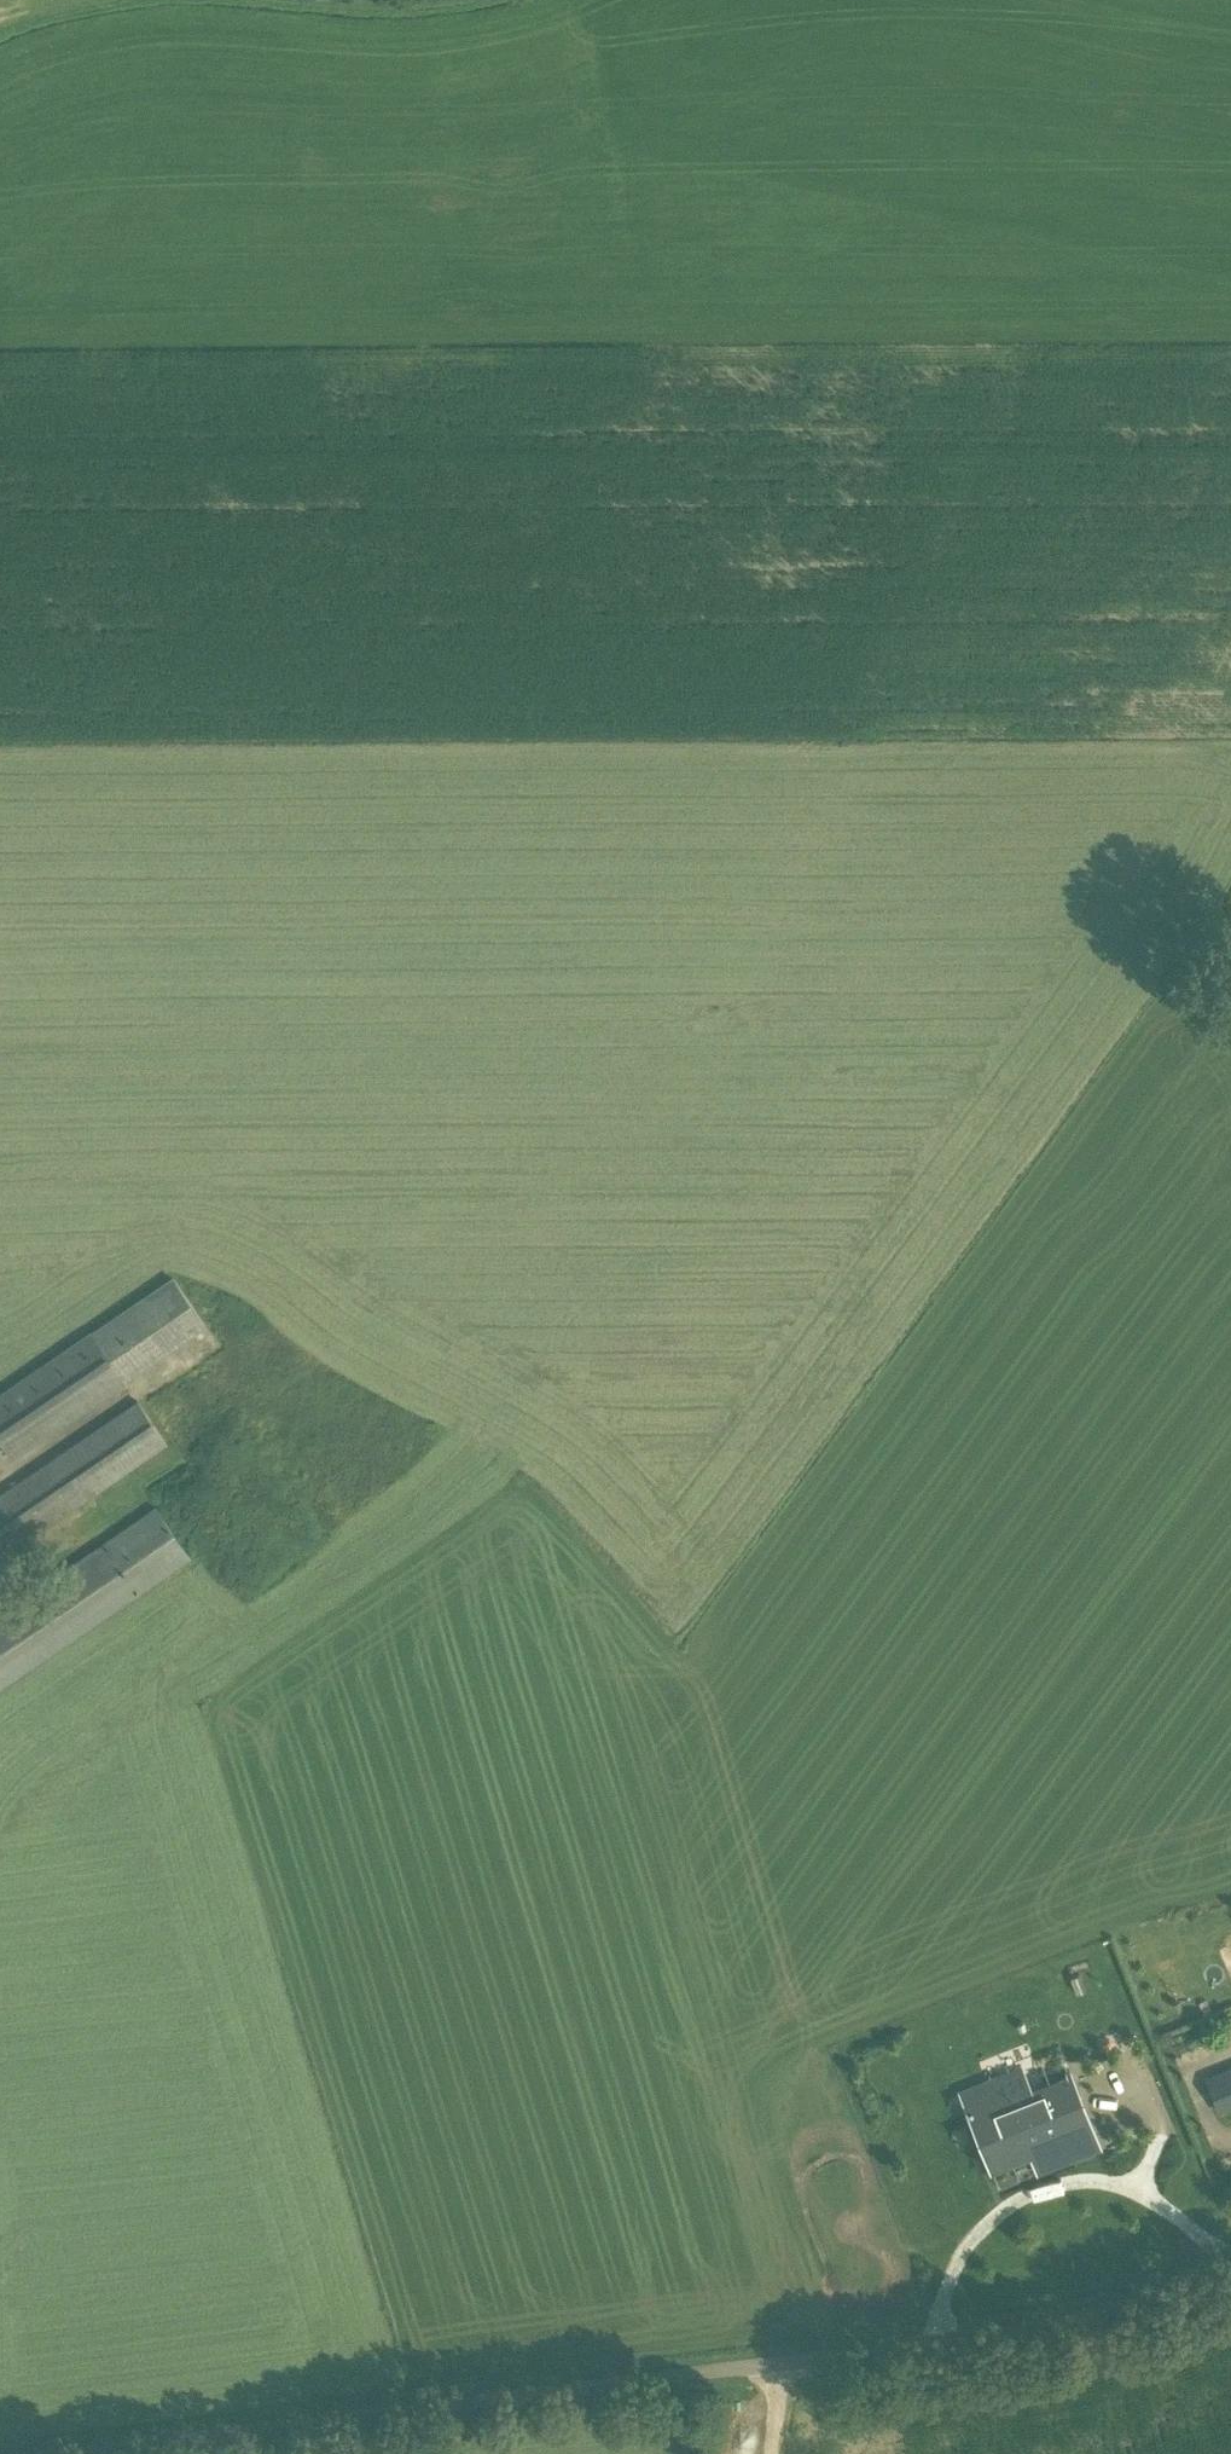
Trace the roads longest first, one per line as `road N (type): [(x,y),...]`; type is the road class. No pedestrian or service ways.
road 1 (unclassified): [(1230,2256),(1096,2316),(0,2443)]

